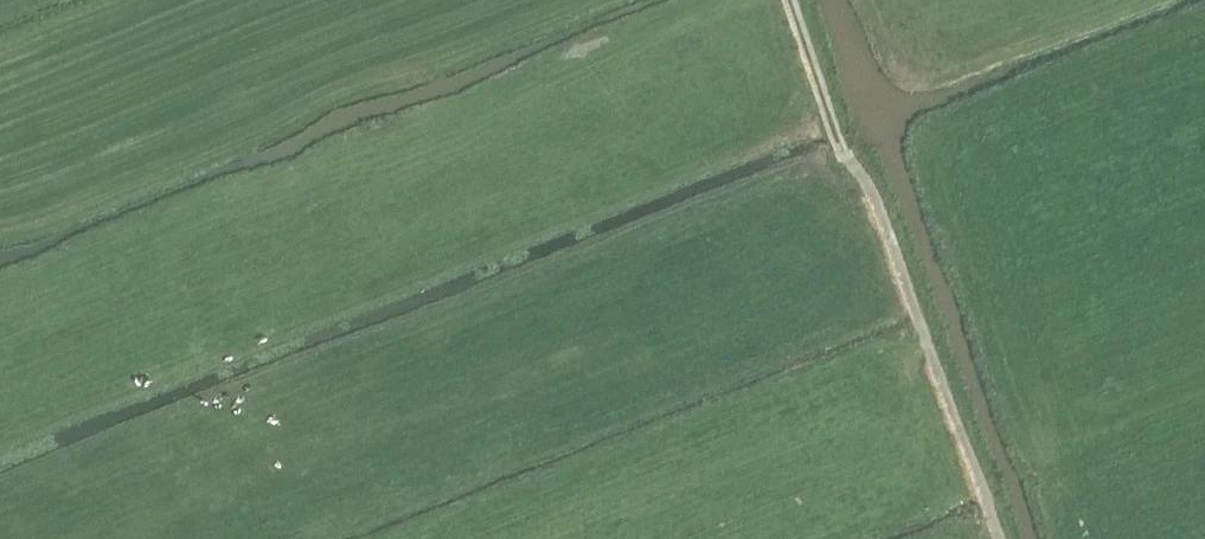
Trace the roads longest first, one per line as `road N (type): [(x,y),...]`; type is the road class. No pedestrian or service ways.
road 1 (track): [(1000,538),(875,196),(828,116),(789,0)]

